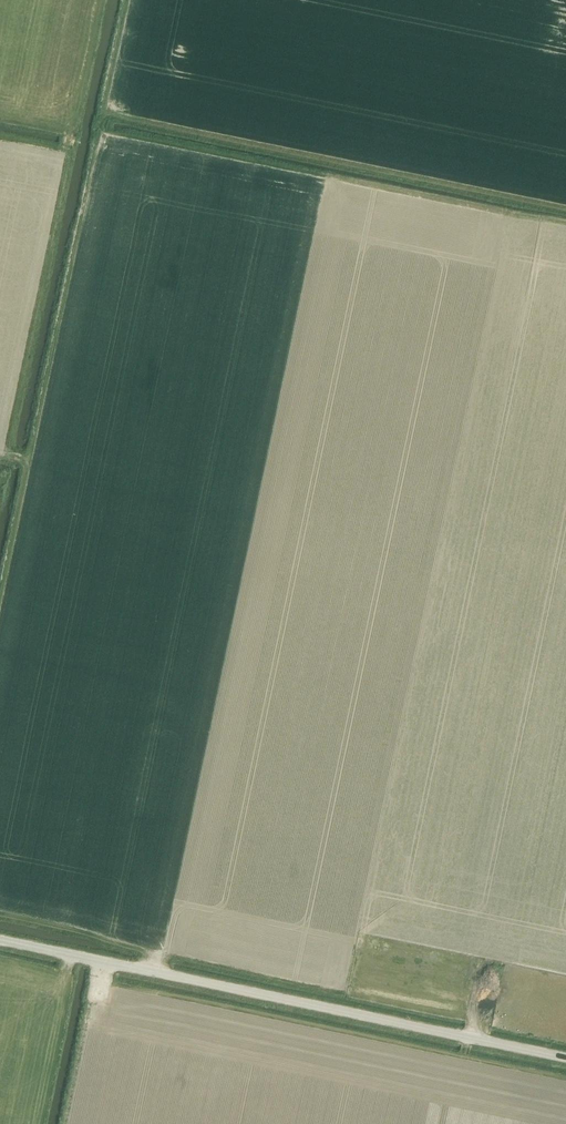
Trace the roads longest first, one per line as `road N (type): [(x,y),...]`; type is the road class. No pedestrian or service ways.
road 1 (unclassified): [(565,1060),(0,944)]
road 2 (track): [(63,1123),(96,964)]

